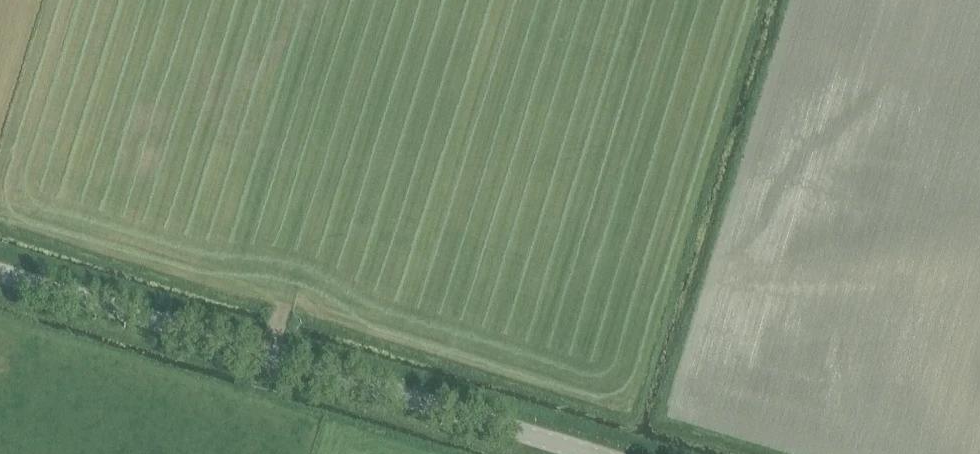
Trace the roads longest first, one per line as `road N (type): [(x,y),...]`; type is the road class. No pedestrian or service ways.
road 1 (tertiary): [(601,453),(0,271)]

